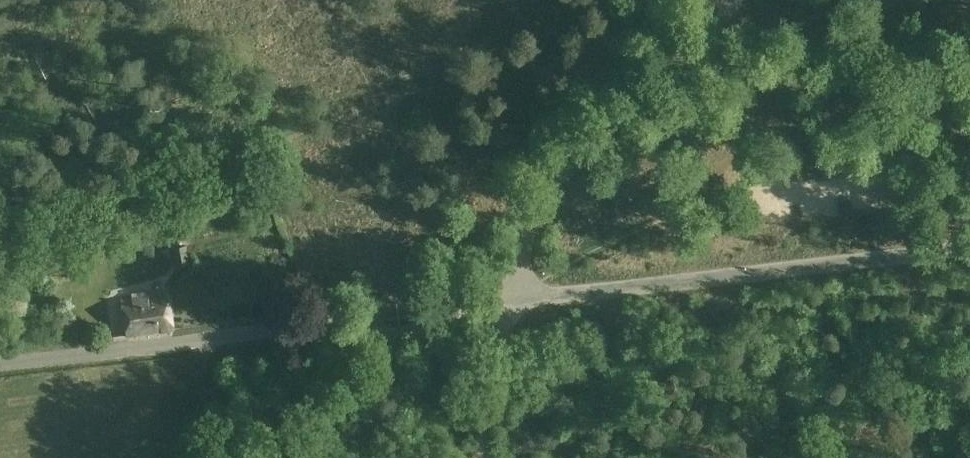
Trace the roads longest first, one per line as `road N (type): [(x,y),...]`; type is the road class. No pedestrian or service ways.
road 1 (unclassified): [(517,298),(969,245)]
road 2 (unclassified): [(517,298),(524,252),(558,169),(674,61),(722,0)]
road 3 (track): [(0,361),(347,317)]
road 4 (track): [(347,317),(399,324),(499,299),(399,311)]
road 5 (track): [(517,298),(484,457)]

